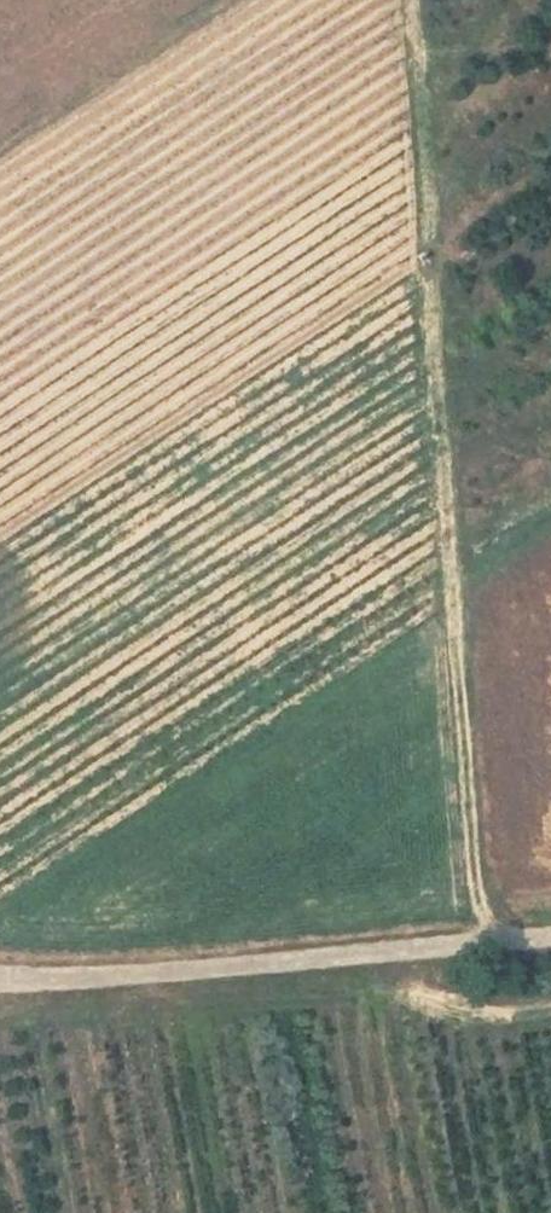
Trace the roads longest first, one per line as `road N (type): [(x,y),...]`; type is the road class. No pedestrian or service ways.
road 1 (unclassified): [(0,976),(150,975),(550,939)]

